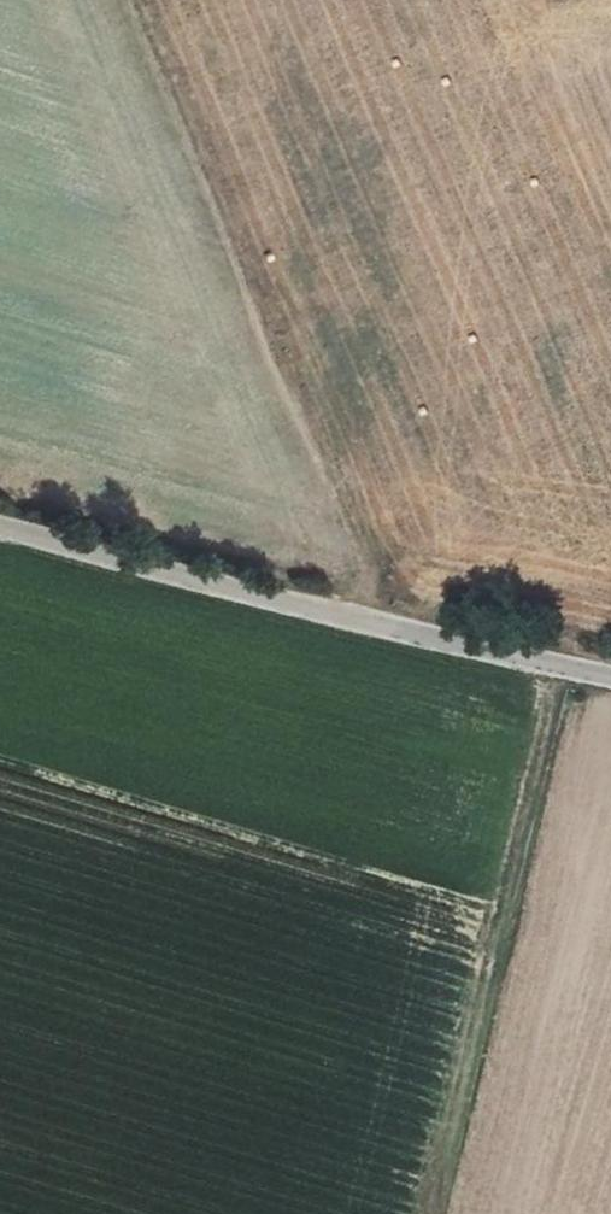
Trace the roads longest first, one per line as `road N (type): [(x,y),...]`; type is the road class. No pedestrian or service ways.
road 1 (track): [(102,0),(351,621)]
road 2 (unclassified): [(0,526),(257,600),(610,679)]
road 3 (track): [(547,665),(419,1213)]

